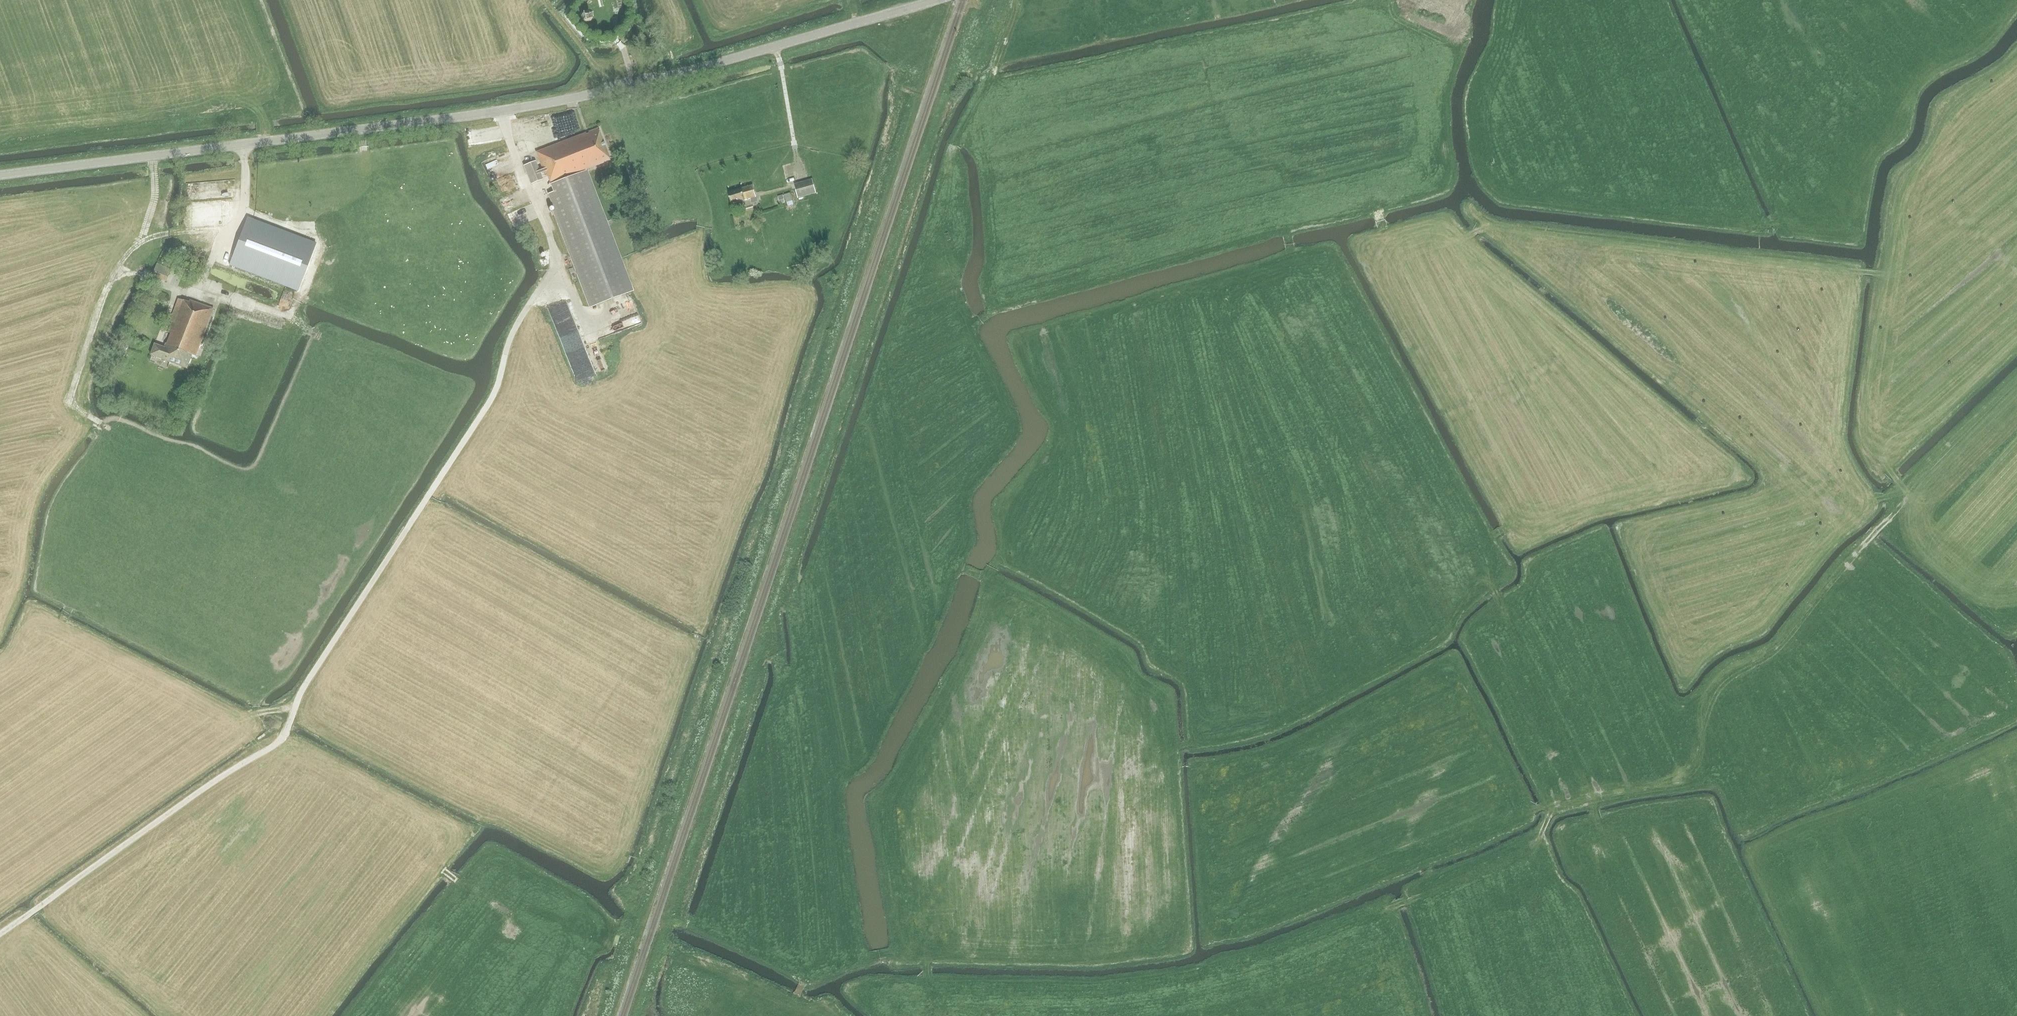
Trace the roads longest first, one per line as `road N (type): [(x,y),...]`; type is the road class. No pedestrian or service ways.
road 1 (tertiary): [(0,175),(577,98),(935,0)]
road 2 (track): [(0,934),(283,738),(300,692),(492,397),(511,336),(557,254)]
road 3 (track): [(107,427),(70,399),(107,289),(146,231),(156,200),(153,156)]

